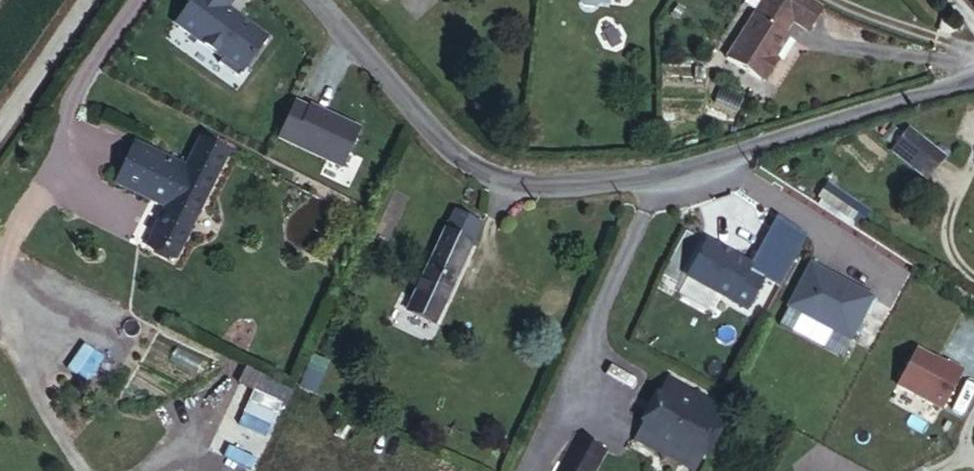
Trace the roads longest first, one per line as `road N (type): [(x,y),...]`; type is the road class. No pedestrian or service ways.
road 1 (unclassified): [(319,0),(439,139),(500,176),(541,184),(672,169),(973,81)]

